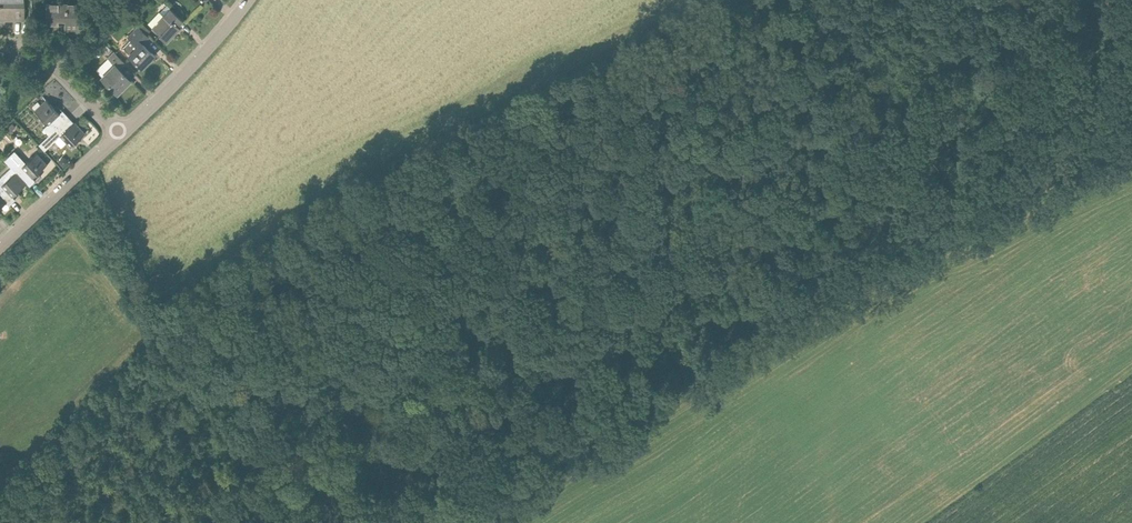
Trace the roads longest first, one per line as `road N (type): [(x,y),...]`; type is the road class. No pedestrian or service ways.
road 1 (track): [(465,522),(840,286),(1131,147)]
road 2 (tertiary): [(121,134),(249,0)]
road 3 (tertiary): [(0,247),(121,134)]
road 4 (residential): [(0,45),(54,61),(121,134)]

